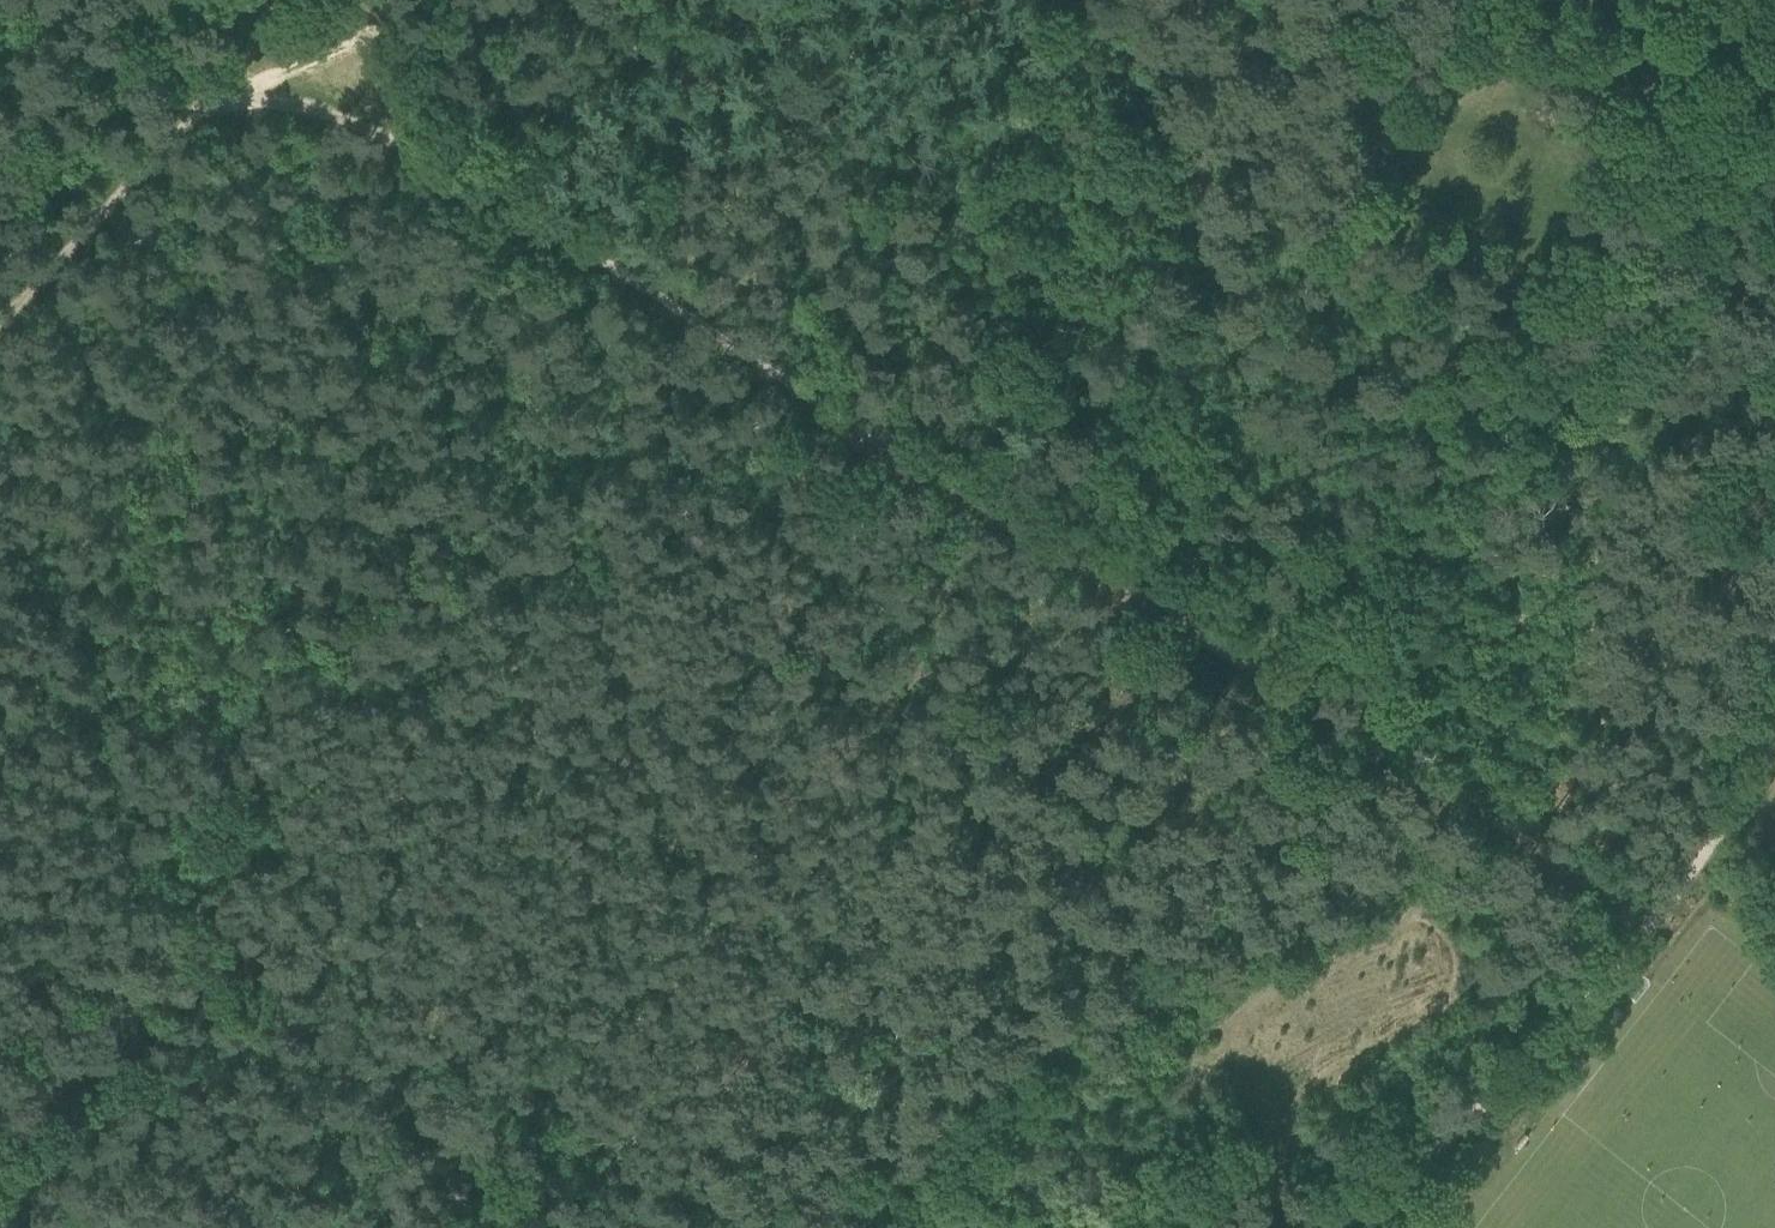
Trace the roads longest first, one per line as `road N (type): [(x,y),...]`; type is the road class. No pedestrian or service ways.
road 1 (track): [(1660,923),(419,130),(299,69)]
road 2 (track): [(1350,1227),(1539,1067),(1660,923)]
road 3 (track): [(0,342),(188,131),(237,90),(274,71),(299,69)]
road 4 (track): [(1660,923),(1774,755)]

